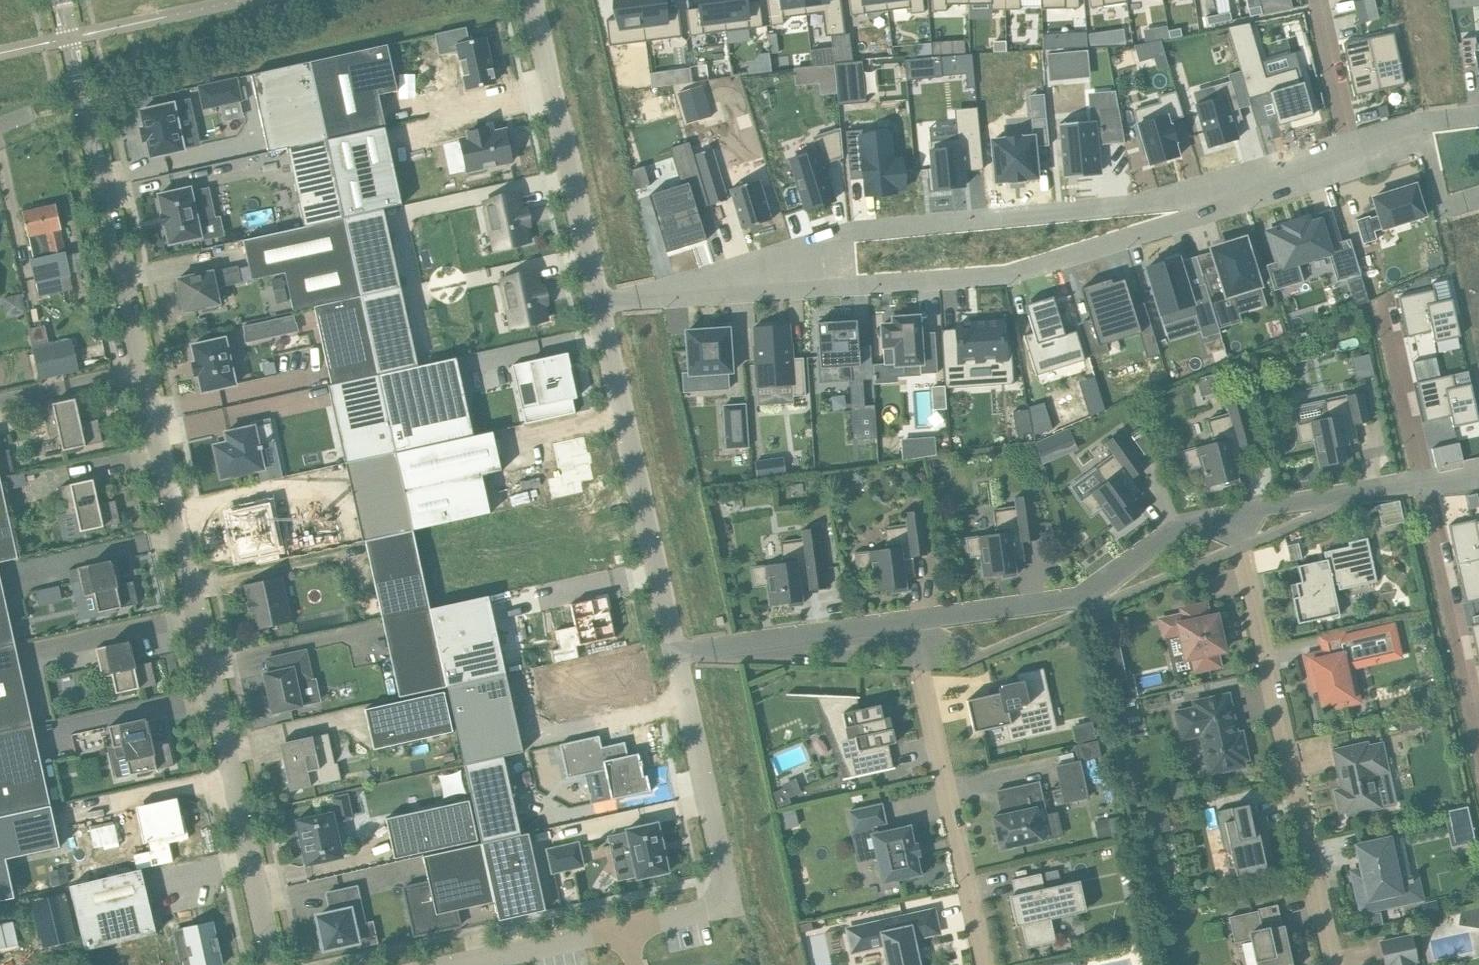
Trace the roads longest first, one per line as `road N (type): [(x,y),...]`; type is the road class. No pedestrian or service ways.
road 1 (residential): [(272,964),(61,0)]
road 2 (residential): [(1218,197),(1003,271),(867,284),(761,279)]
road 3 (residential): [(761,279),(872,228),(1218,197)]
road 4 (residential): [(1232,513),(1333,964)]
road 5 (residential): [(676,654),(732,905),(626,927)]
road 6 (residential): [(600,302),(676,654)]
road 7 (residential): [(1232,513),(1181,523),(1083,595),(905,620)]
road 8 (residential): [(905,620),(985,964)]
road 9 (residential): [(532,0),(600,302)]
road 10 (residential): [(905,620),(676,654)]
road 11 (residential): [(1419,479),(1467,703)]
road 12 (residential): [(1419,479),(1232,513)]
road 13 (residential): [(626,927),(450,964)]
road 14 (residential): [(1385,304),(1419,479)]
road 15 (residential): [(600,302),(761,279)]
road 16 (residential): [(1316,0),(1351,145)]
road 17 (residential): [(1218,197),(1351,145)]
road 18 (residential): [(1478,197),(1445,208),(1419,125)]

